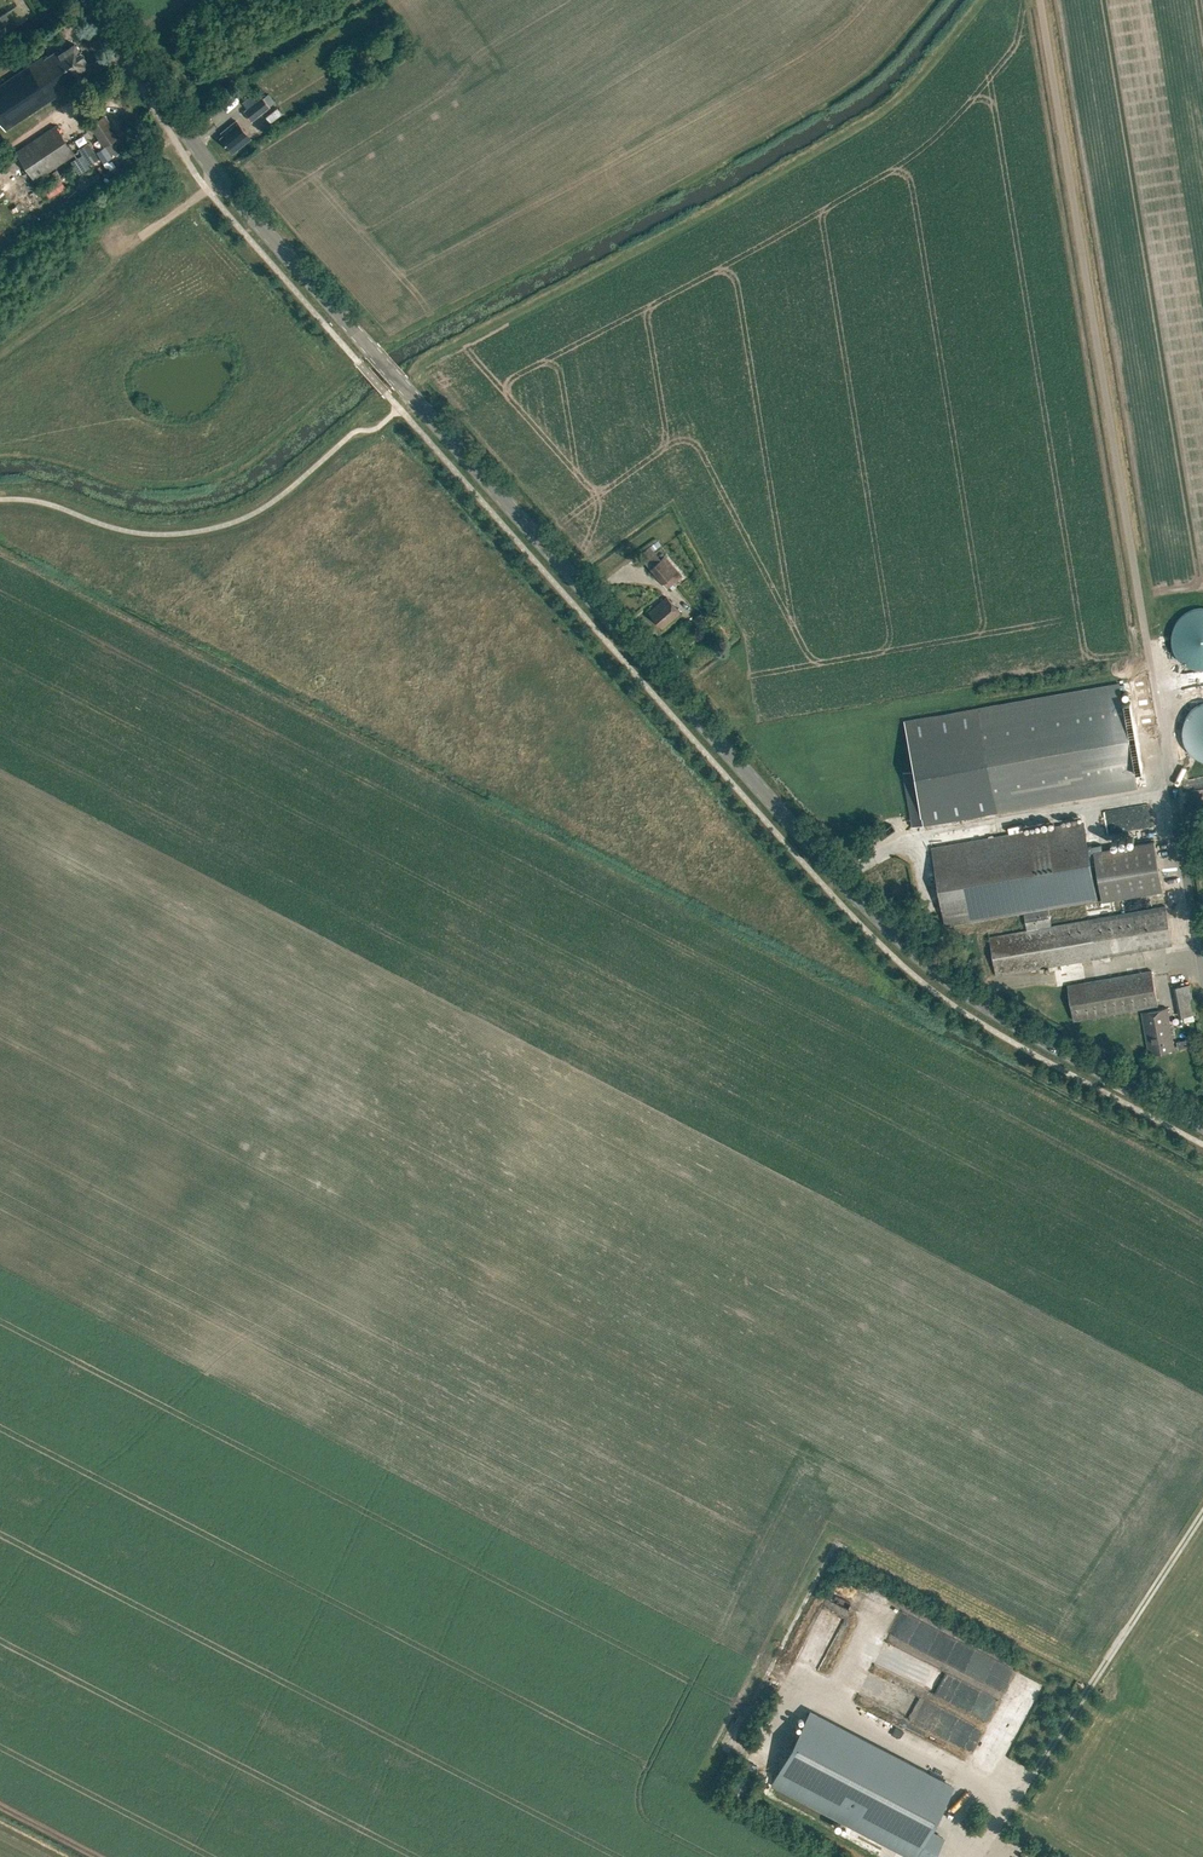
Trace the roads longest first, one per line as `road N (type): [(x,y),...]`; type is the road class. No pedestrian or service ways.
road 1 (secondary): [(1202,1124),(993,1009),(852,889),(221,179),(99,0)]
road 2 (unclassified): [(1202,974),(1041,0)]

